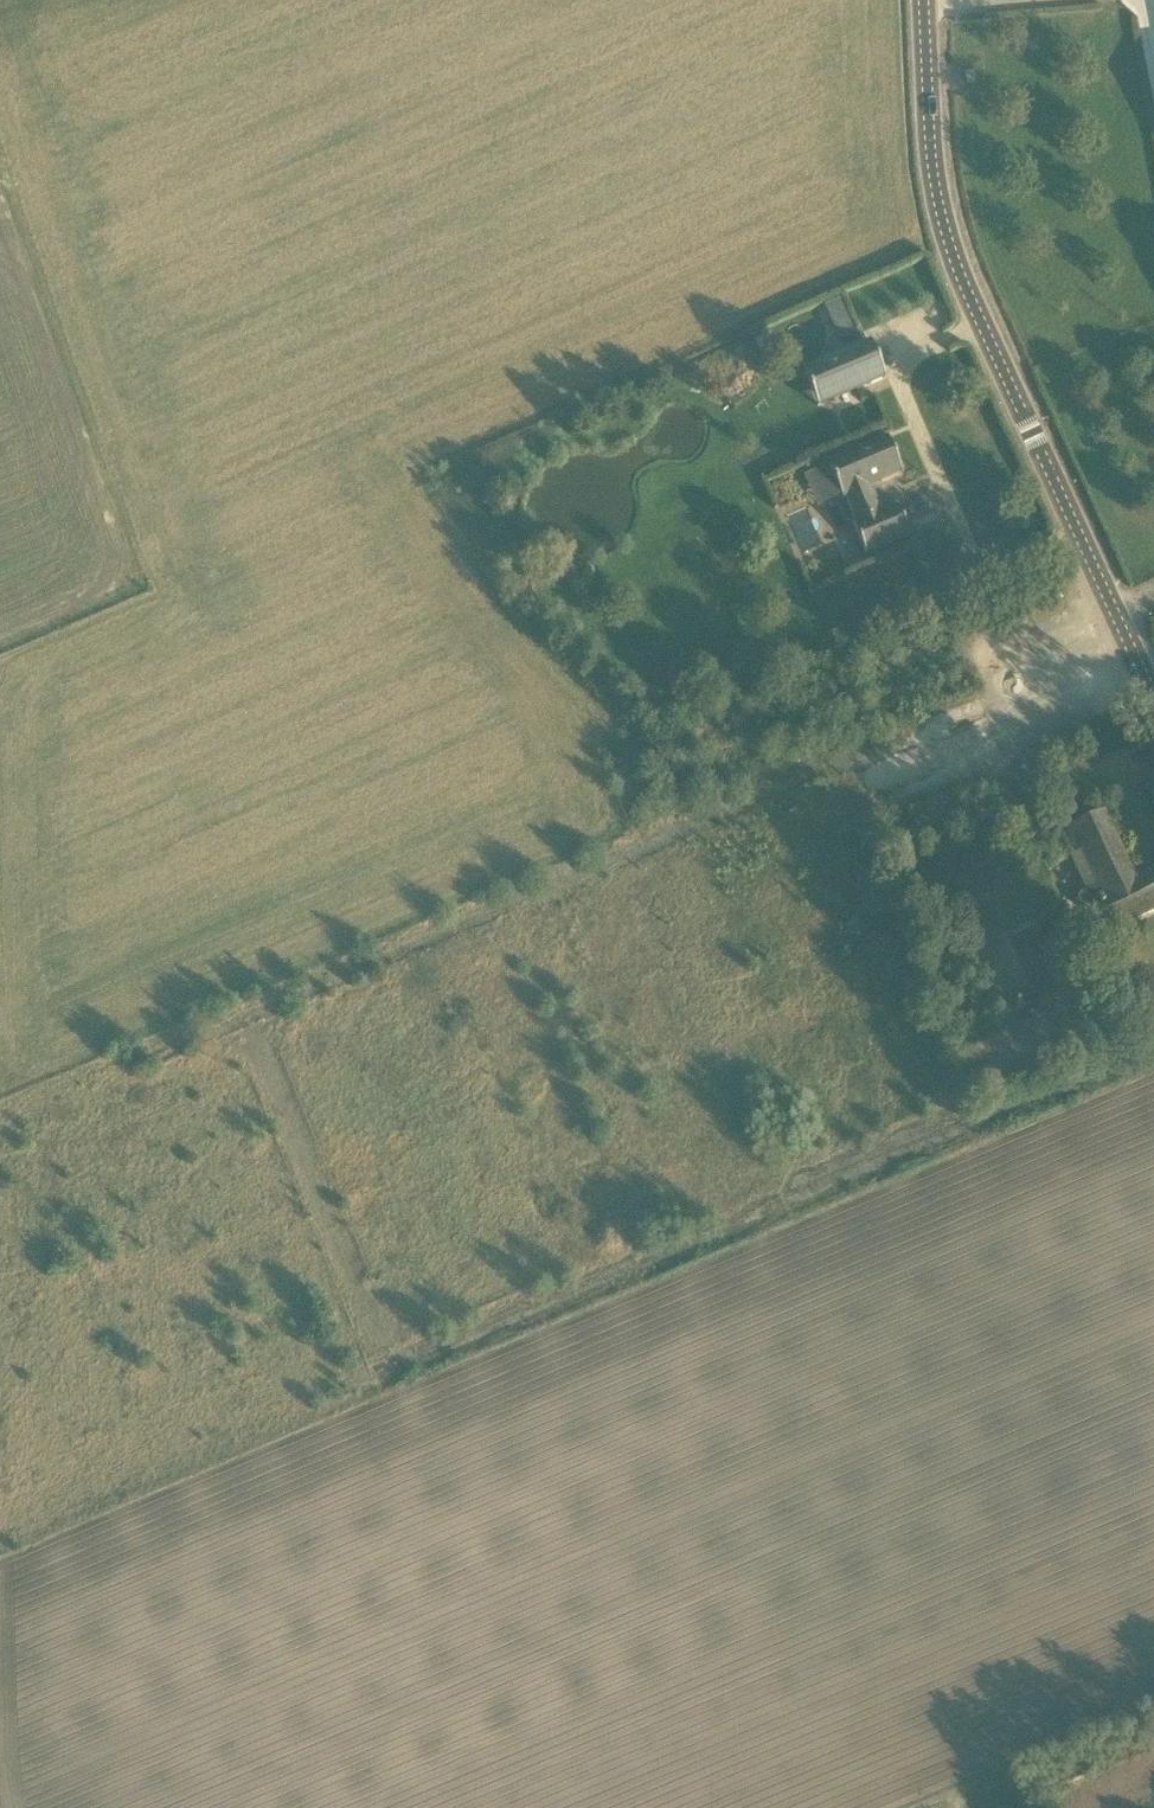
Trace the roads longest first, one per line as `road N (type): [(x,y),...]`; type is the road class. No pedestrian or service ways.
road 1 (unclassified): [(1153,725),(1032,471),(952,266),(918,76),(916,0)]

